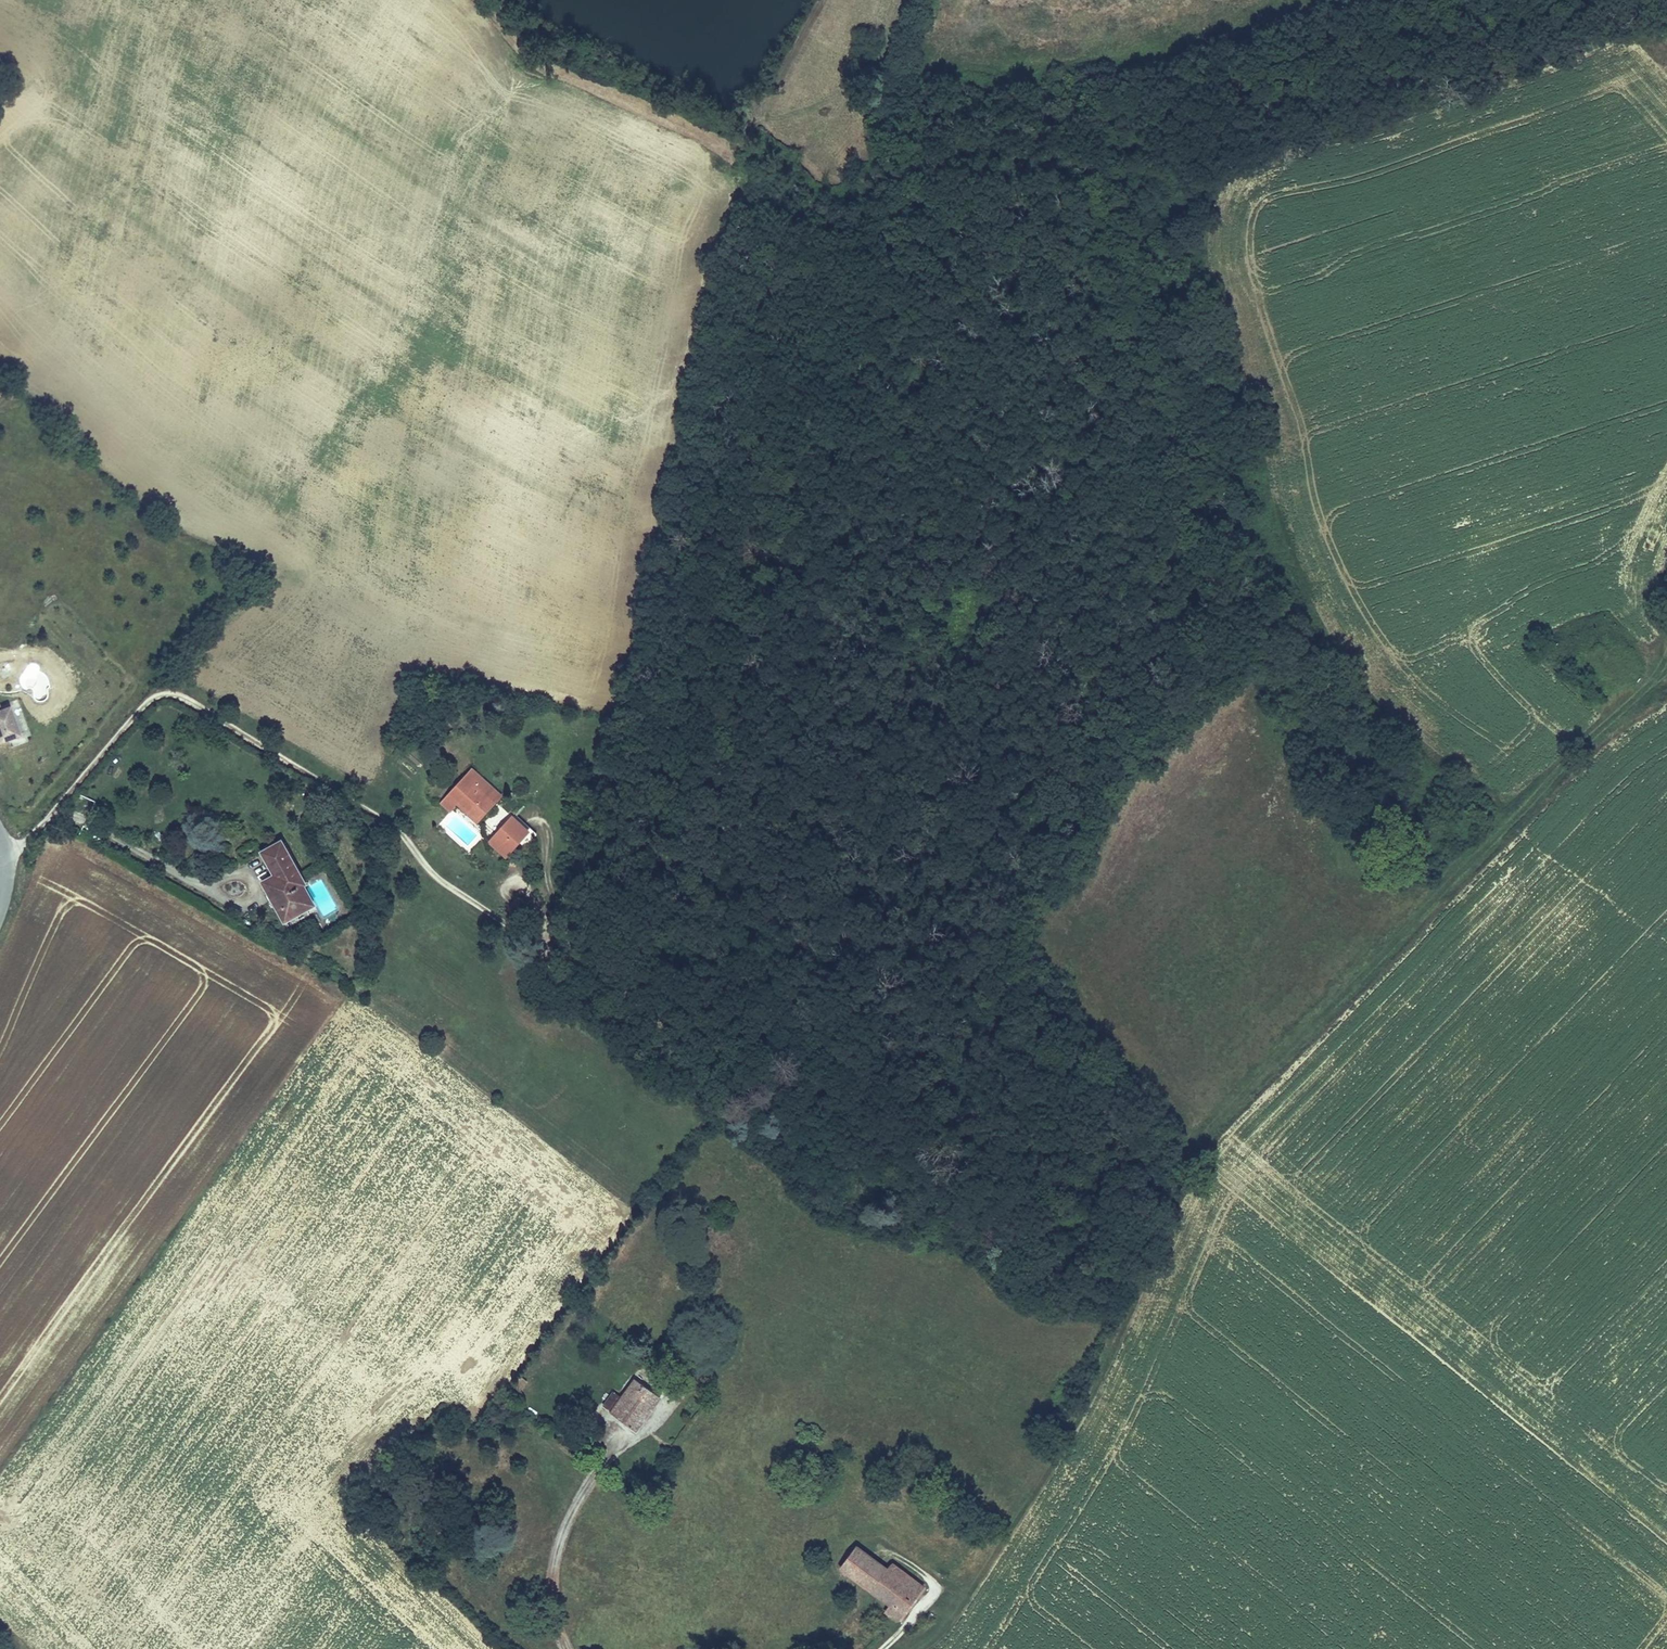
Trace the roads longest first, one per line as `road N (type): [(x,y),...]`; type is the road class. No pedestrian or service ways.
road 1 (track): [(896,1648),(947,1618),(1066,1442),(1213,1120),(1509,818),(1653,686),(1666,662)]

